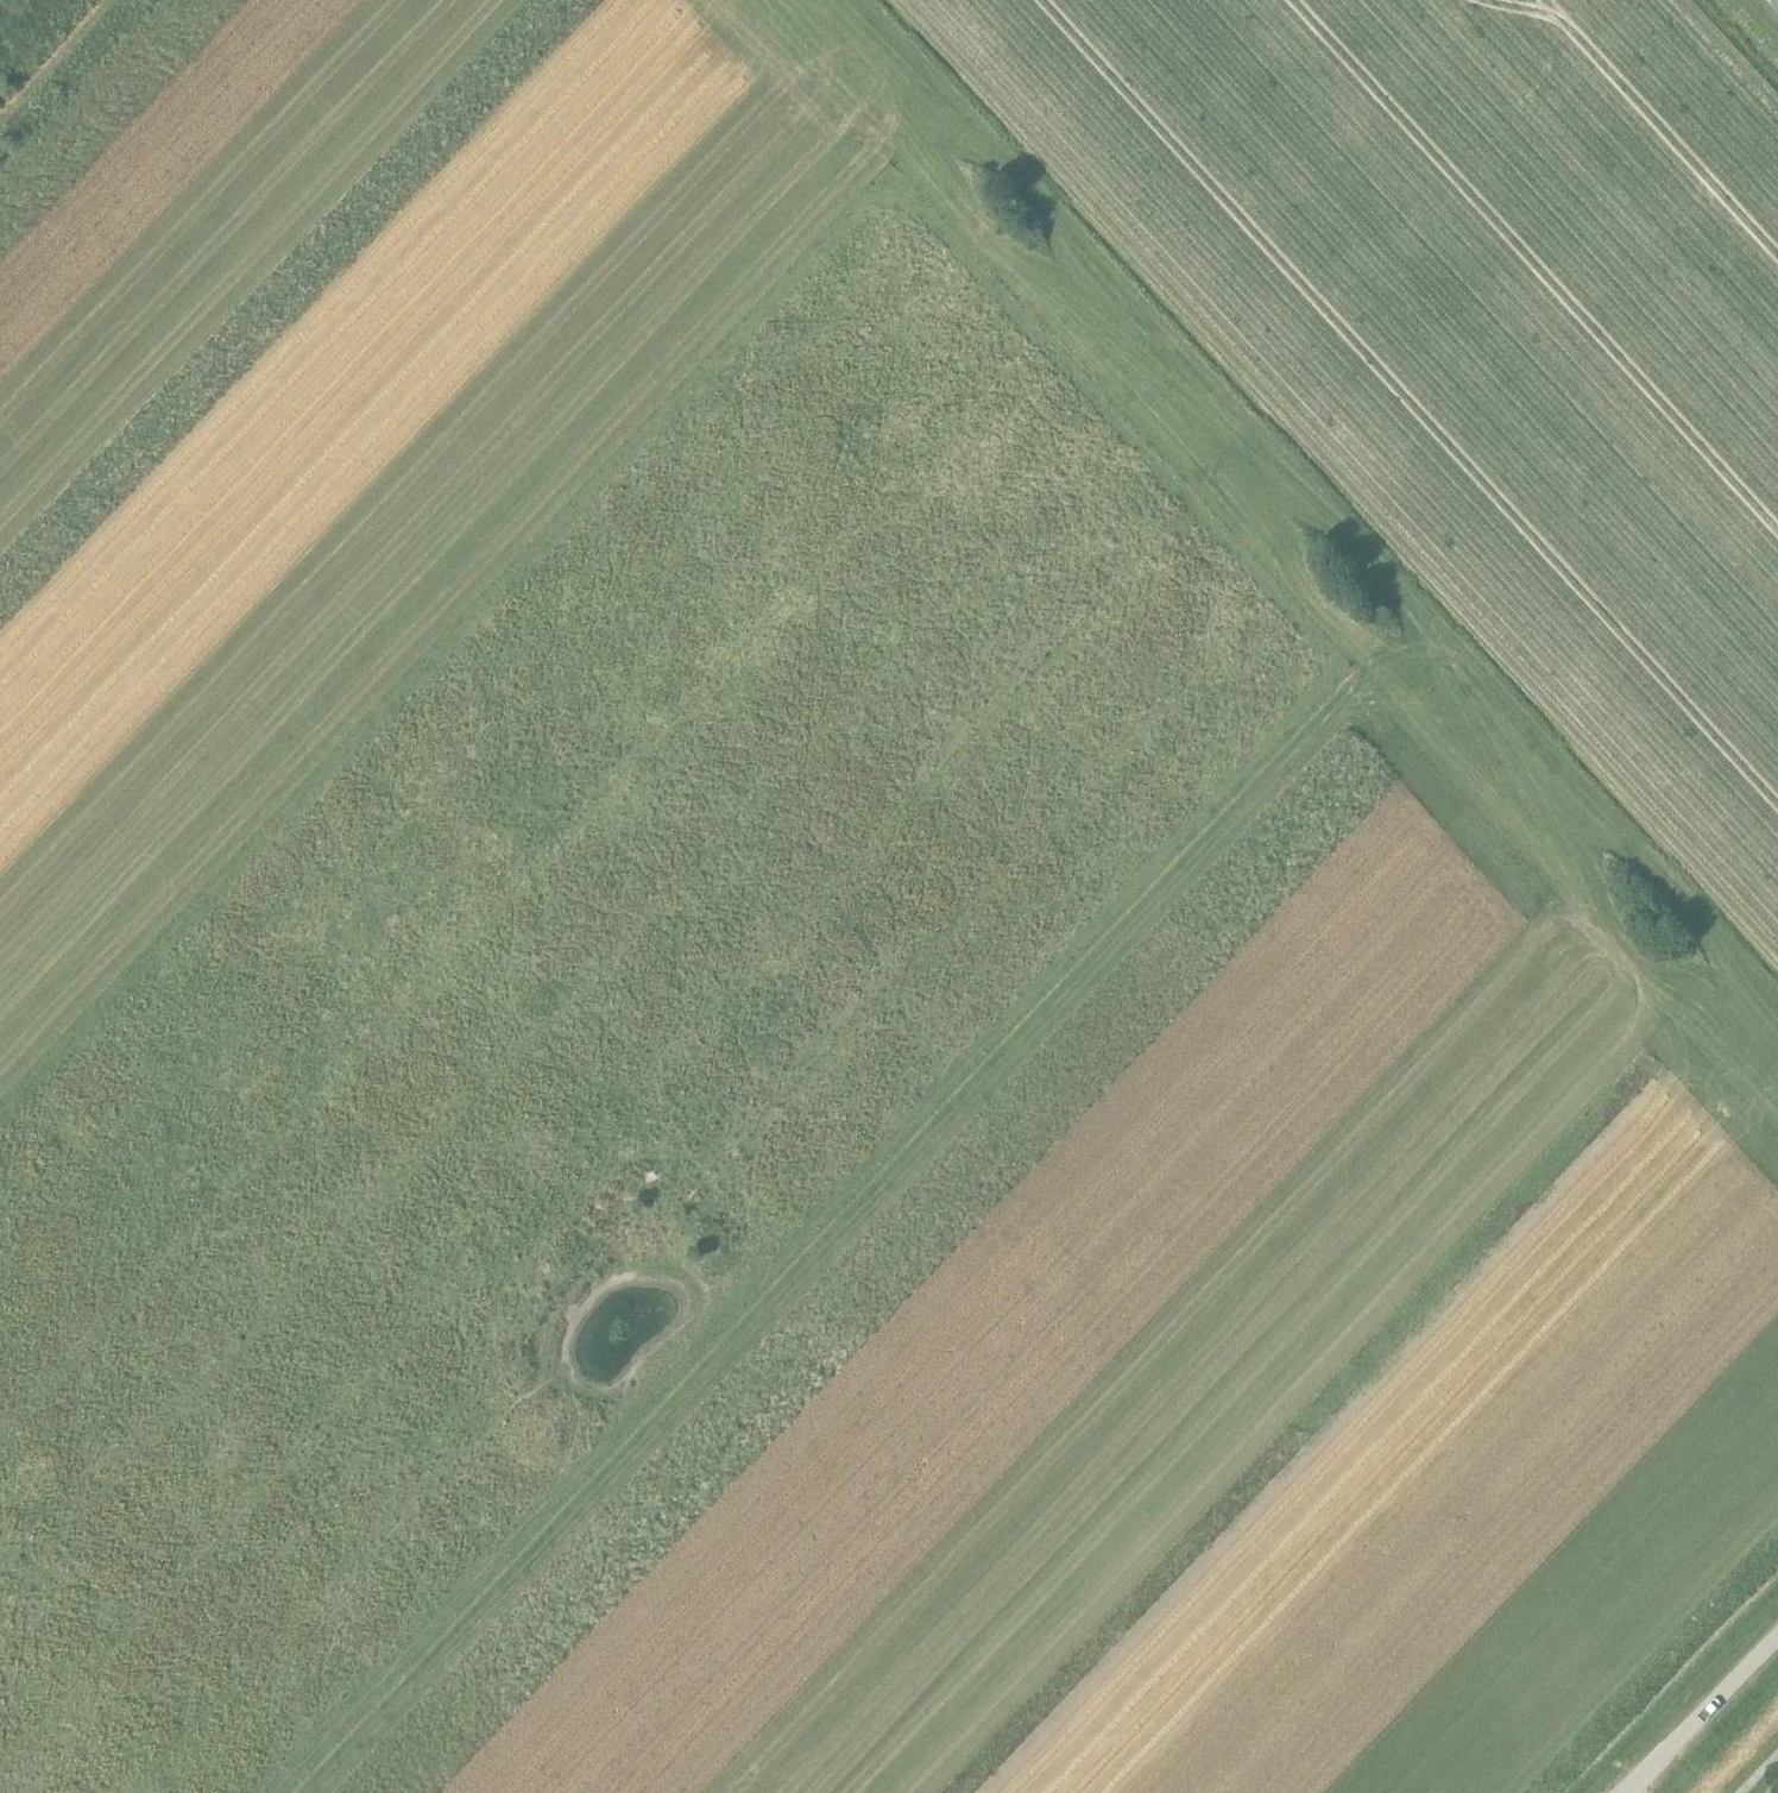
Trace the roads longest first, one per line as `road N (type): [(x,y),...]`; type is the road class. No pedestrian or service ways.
road 1 (tertiary): [(1634,1792),(1777,1642)]
road 2 (track): [(0,132),(120,0)]

